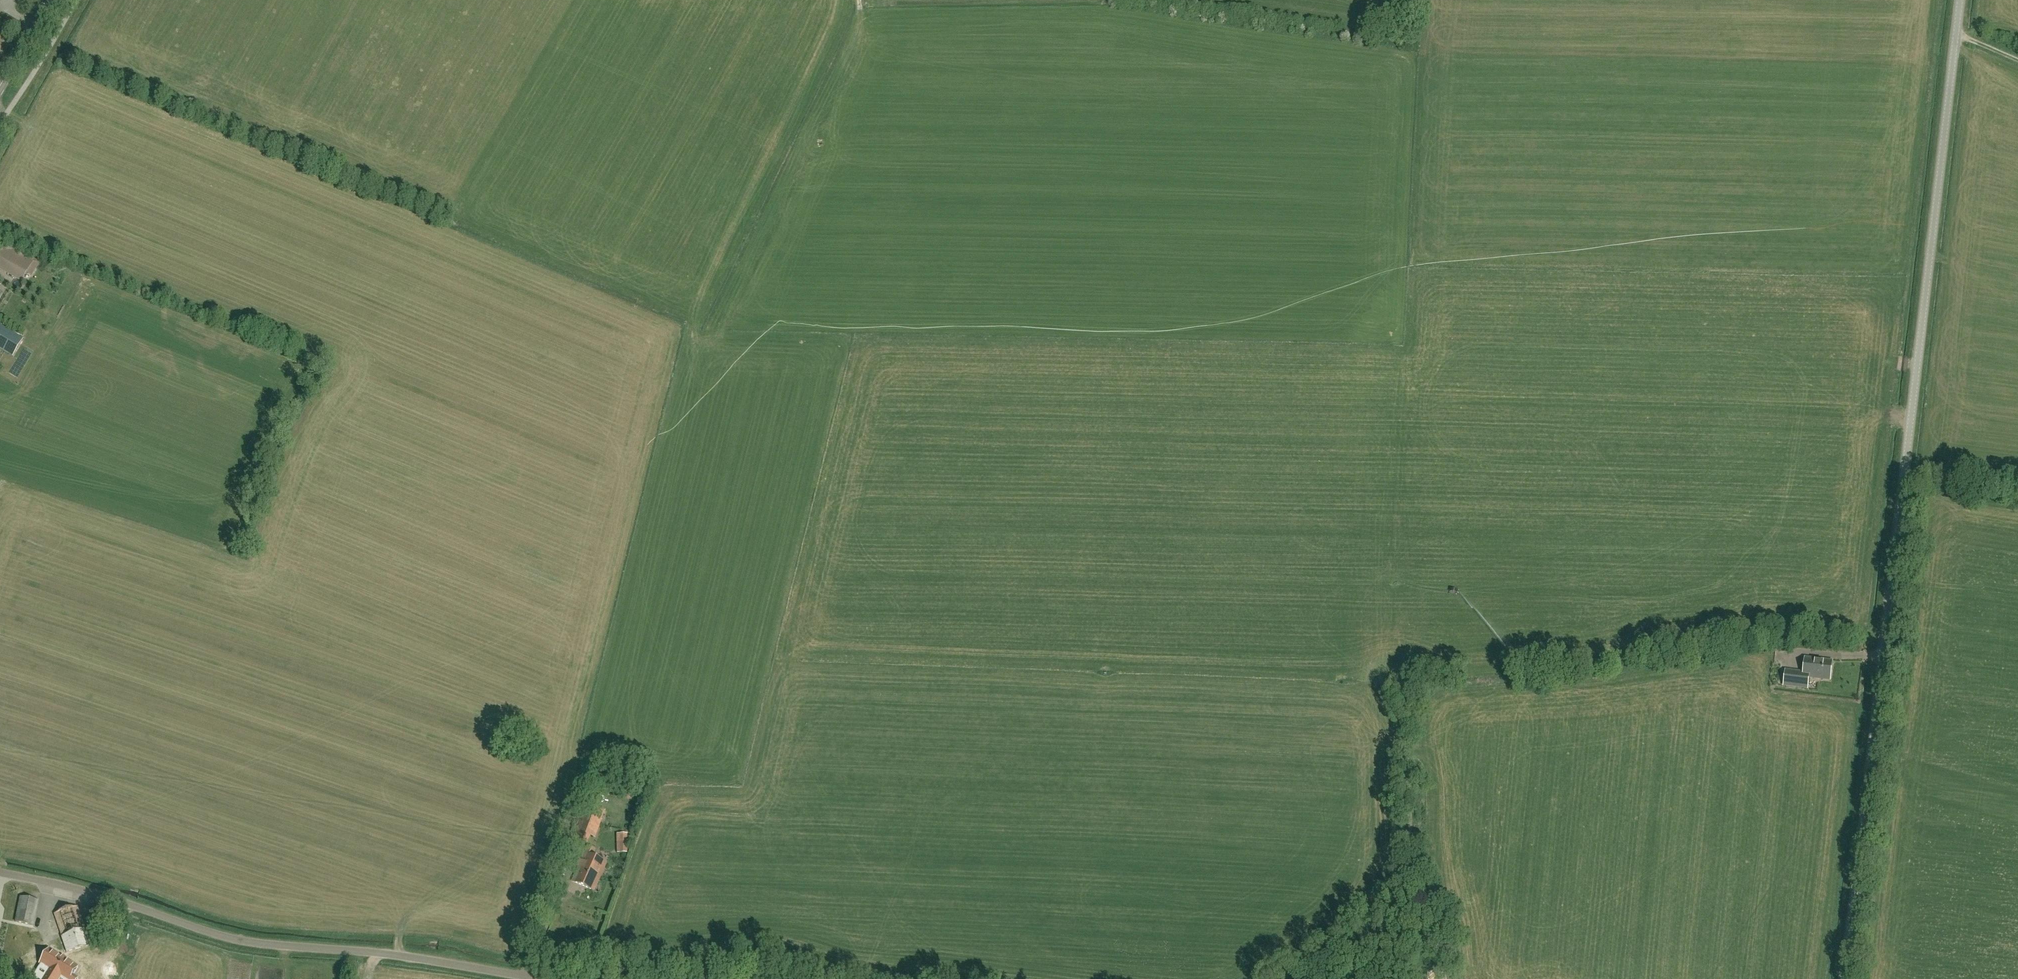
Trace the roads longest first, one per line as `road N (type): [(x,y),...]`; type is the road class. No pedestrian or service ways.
road 1 (tertiary): [(1843,978),(1960,0)]
road 2 (unclassified): [(549,978),(232,938),(0,873)]

